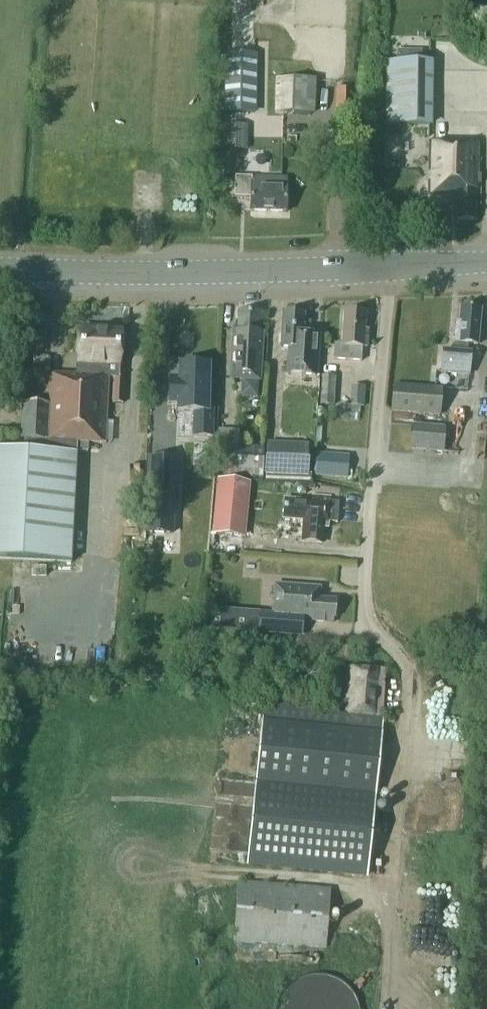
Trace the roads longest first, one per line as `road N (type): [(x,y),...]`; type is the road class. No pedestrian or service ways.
road 1 (tertiary): [(388,267),(0,268)]
road 2 (residential): [(364,631),(388,267)]

